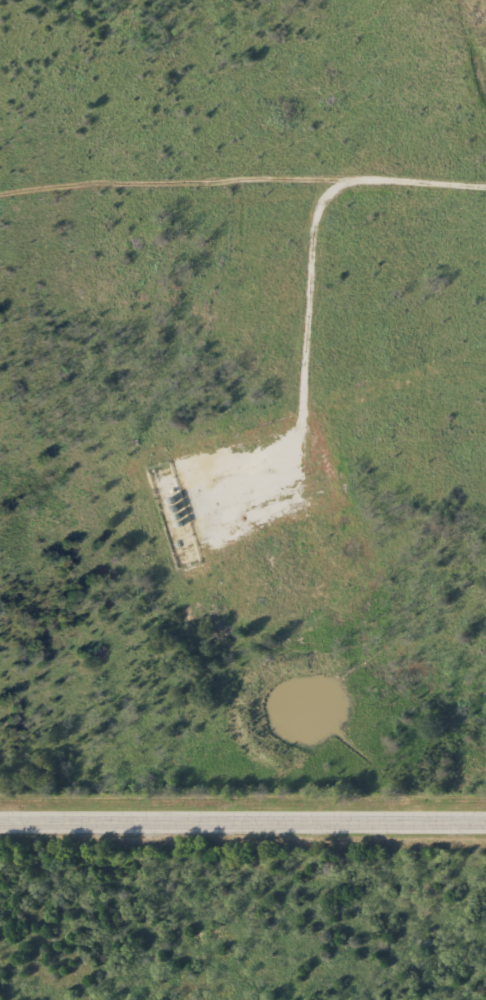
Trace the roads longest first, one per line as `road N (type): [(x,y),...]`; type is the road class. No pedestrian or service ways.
road 1 (residential): [(485,188),(232,186),(0,200)]
road 2 (secondary): [(485,820),(0,822)]

